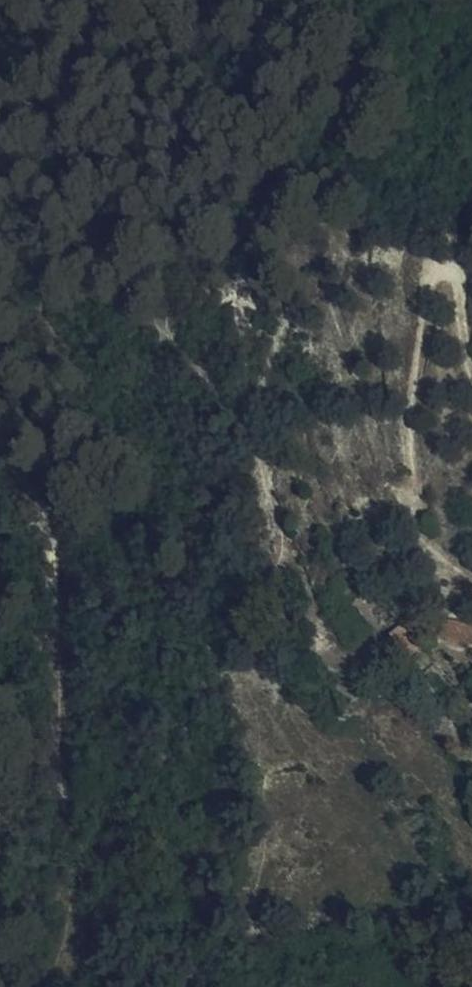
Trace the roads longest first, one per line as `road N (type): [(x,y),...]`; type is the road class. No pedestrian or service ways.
road 1 (track): [(410,499),(375,443),(307,231),(290,240),(287,317),(254,408)]
road 2 (track): [(471,372),(458,276),(448,265),(436,268),(427,284),(409,436),(410,499),(431,552),(471,581)]

